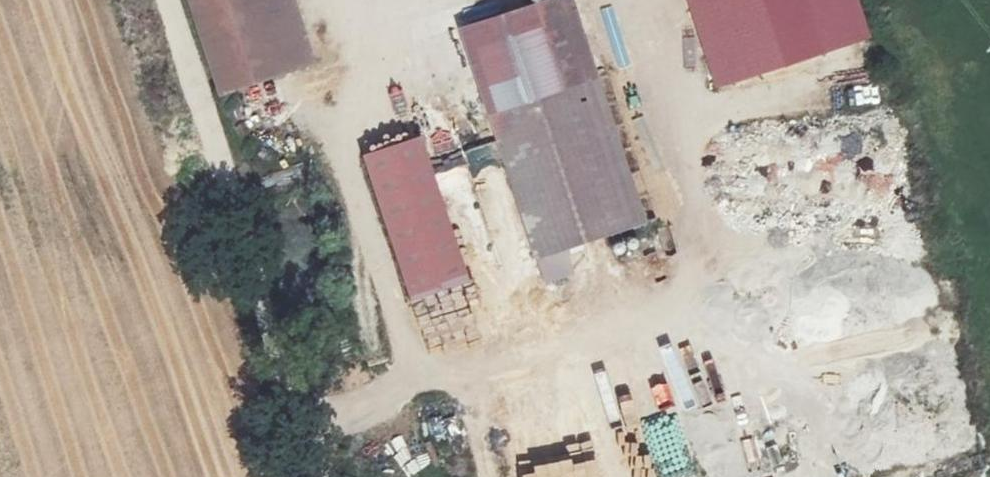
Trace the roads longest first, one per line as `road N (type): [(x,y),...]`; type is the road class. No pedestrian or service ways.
road 1 (track): [(323,476),(167,0)]

